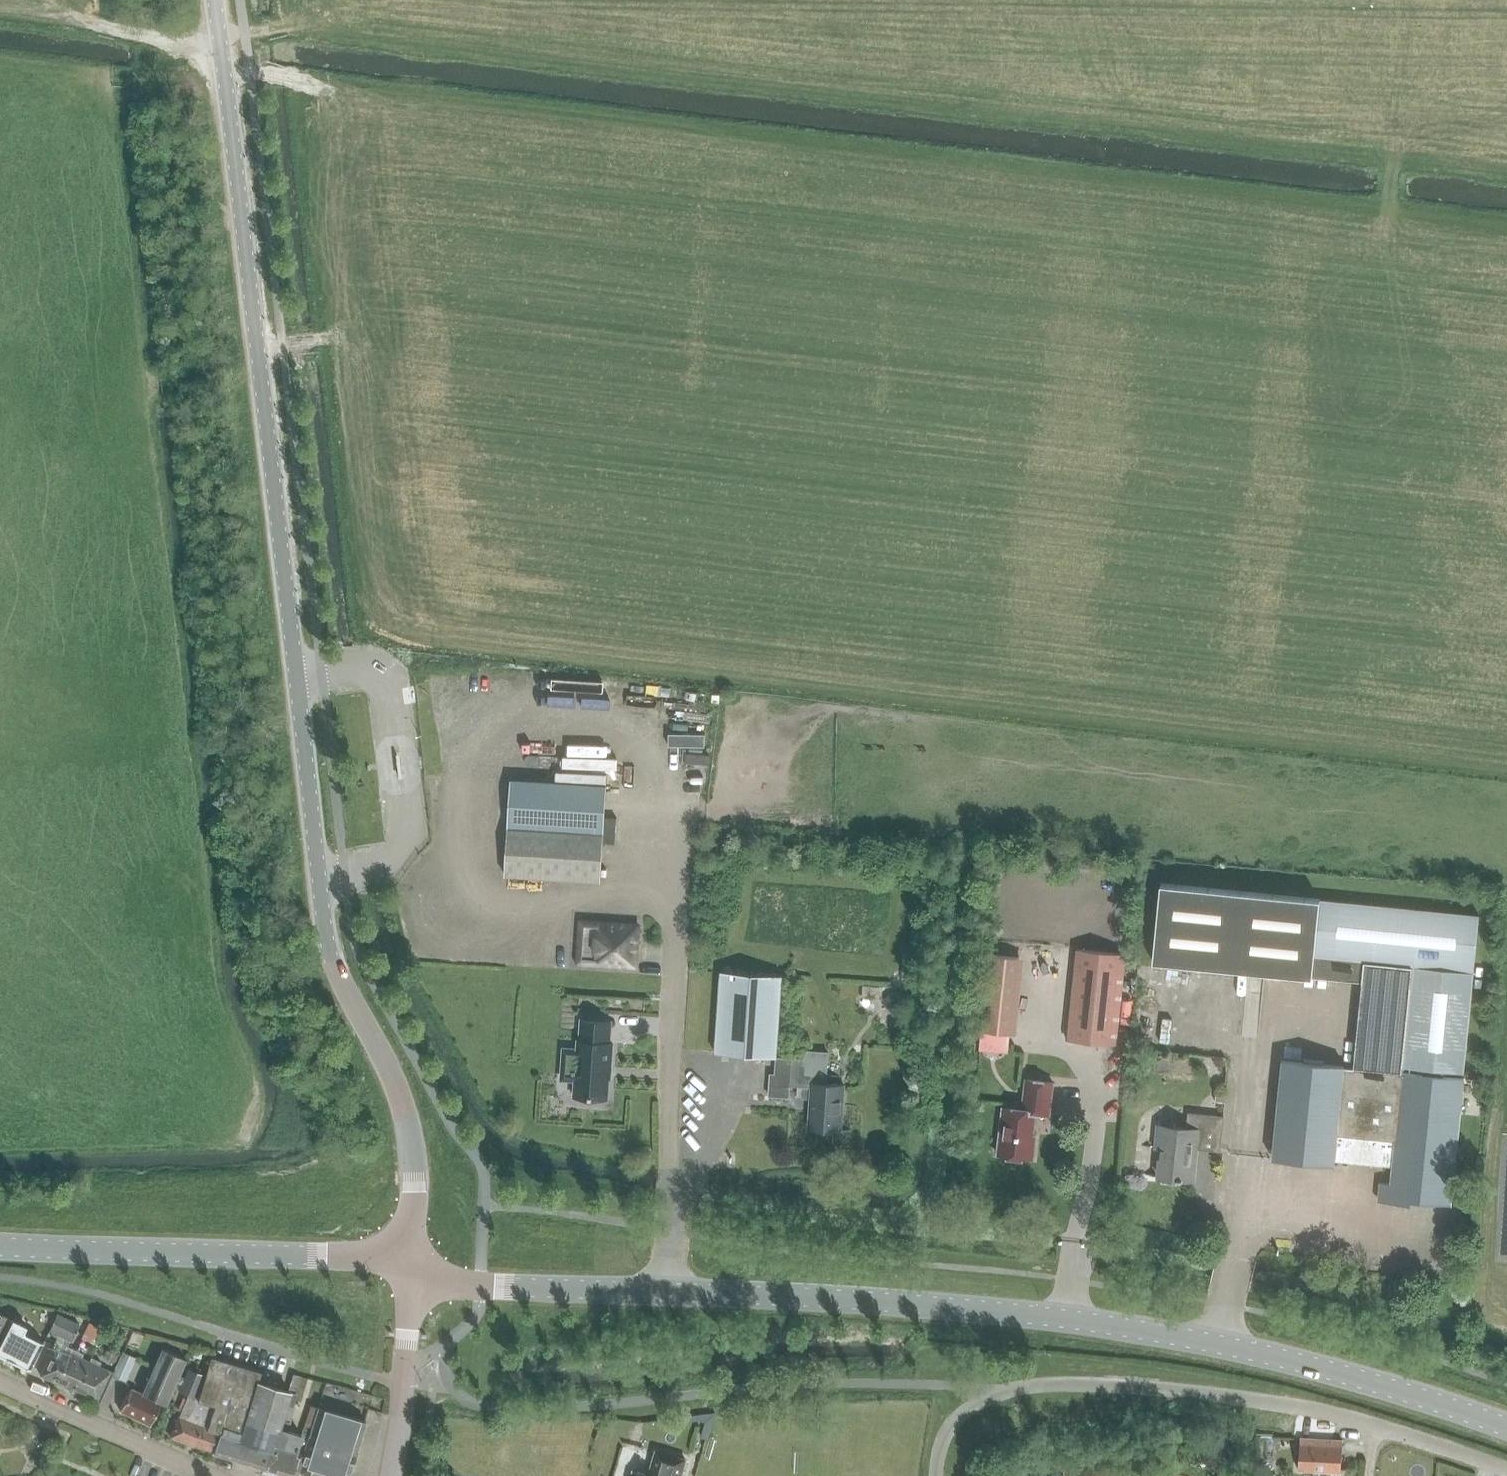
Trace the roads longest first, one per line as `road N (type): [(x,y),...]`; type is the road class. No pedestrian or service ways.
road 1 (unclassified): [(411,1269),(408,1124),(326,942),(213,0)]
road 2 (secondary): [(1506,1427),(1345,1374),(1132,1329),(835,1297),(480,1286),(411,1269)]
road 3 (residential): [(1506,1471),(1376,1425),(1241,1398),(1077,1384),(984,1399)]
road 4 (secondary): [(0,1246),(372,1258),(411,1269)]
road 5 (residential): [(211,1475),(0,1383)]
road 6 (unclassified): [(392,1475),(411,1269)]

